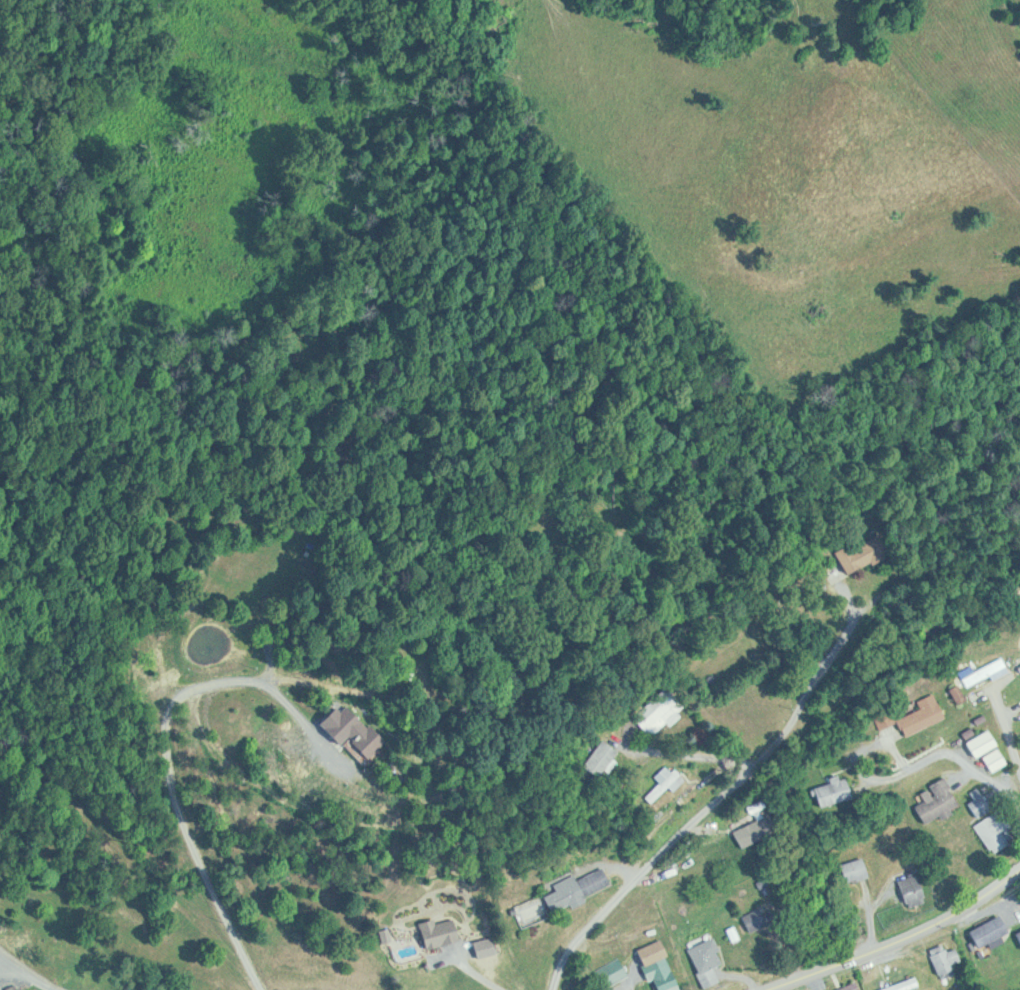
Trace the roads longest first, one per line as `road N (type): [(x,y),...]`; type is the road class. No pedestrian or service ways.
road 1 (residential): [(270,989),(186,826),(167,770),(171,701),(193,688),(254,679),(281,689),(334,750)]
road 2 (residential): [(556,989),(561,965),(605,915),(775,752),(830,675),(859,608)]
road 3 (tertiary): [(762,989),(906,938),(1019,871)]

